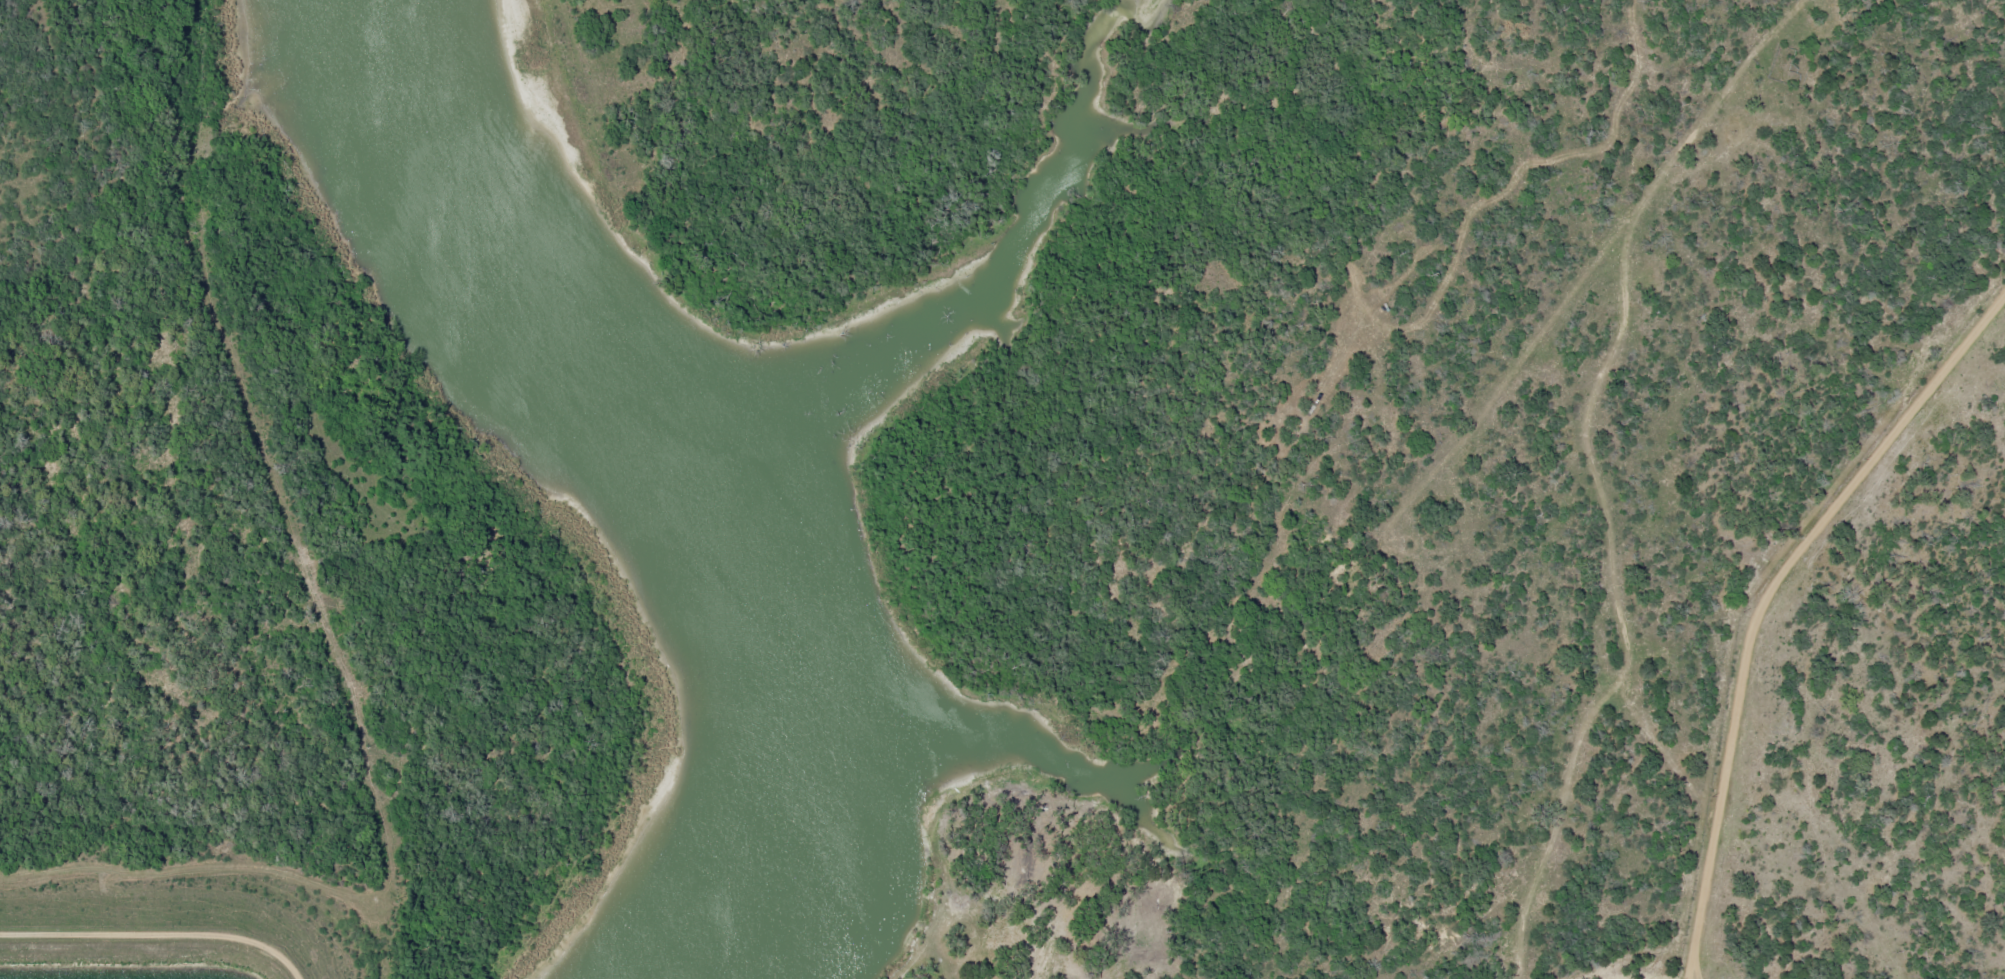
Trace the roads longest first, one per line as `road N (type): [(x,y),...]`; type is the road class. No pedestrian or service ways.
road 1 (track): [(1916,978),(1849,894),(1767,874),(1748,858),(1606,662),(1603,579),(1610,556),(1586,437),(1629,319),(1620,231),(1806,0)]

